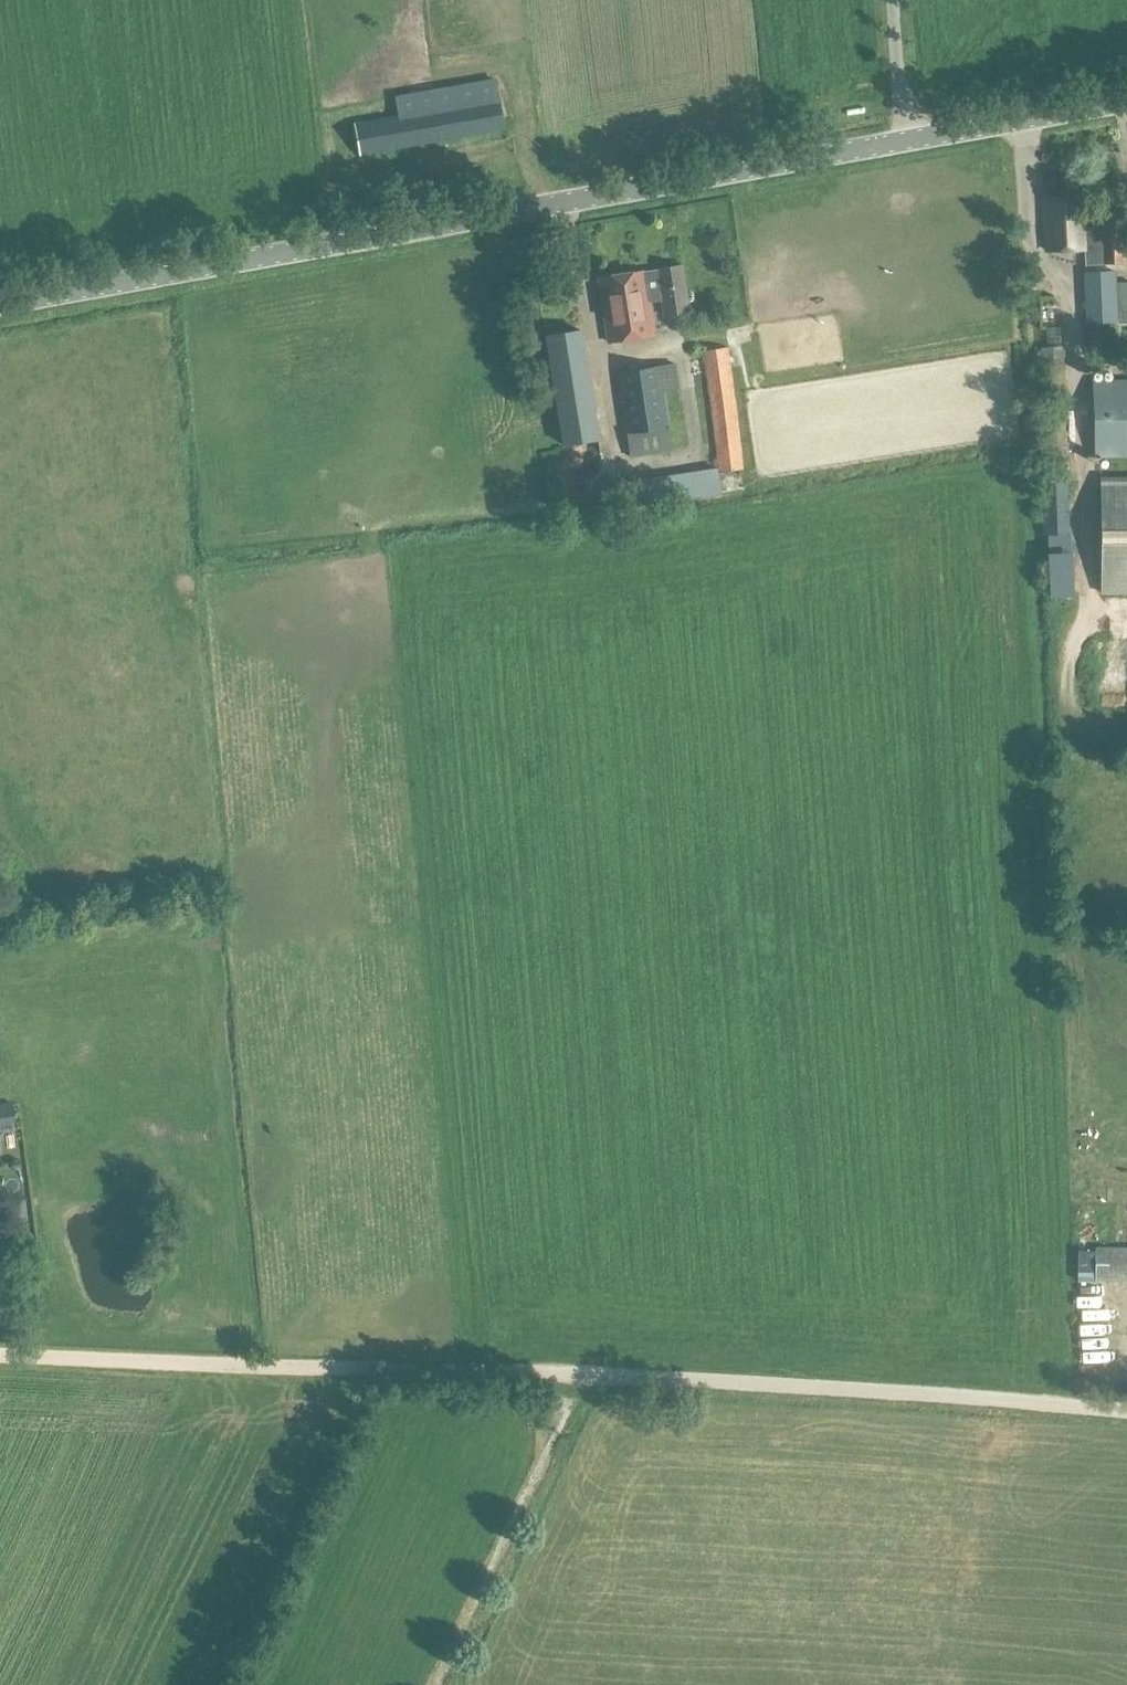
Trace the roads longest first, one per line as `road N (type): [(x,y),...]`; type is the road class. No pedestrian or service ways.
road 1 (unclassified): [(0,305),(1126,101)]
road 2 (unclassified): [(1126,1411),(583,1373),(0,1355)]
road 3 (track): [(583,1373),(433,1684)]

